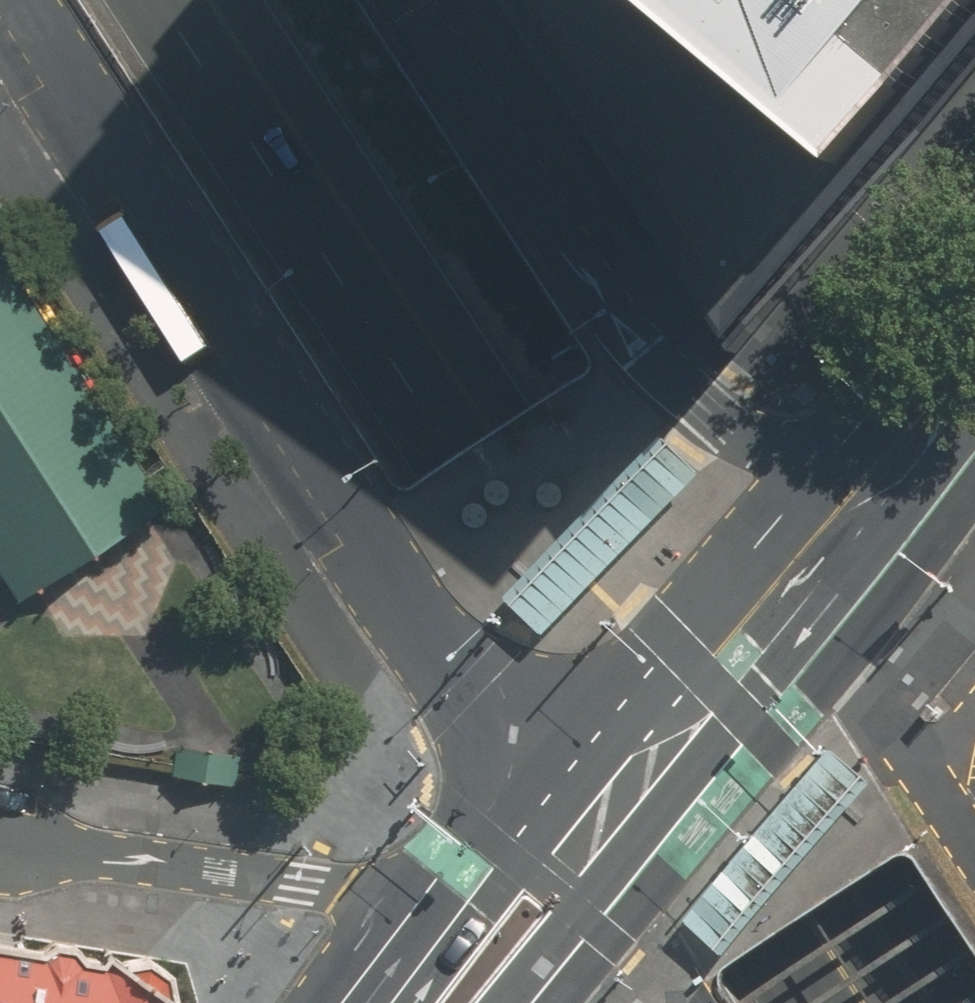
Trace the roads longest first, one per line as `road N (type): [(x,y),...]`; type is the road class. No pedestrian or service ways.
road 1 (secondary): [(240,0),(906,1002)]
road 2 (secondary): [(793,1002),(166,0)]
road 3 (secondary): [(573,848),(10,0)]
road 4 (secondary): [(426,0),(648,357),(722,414),(772,433),(836,451),(911,452)]
road 5 (secondary): [(573,848),(911,452)]
road 6 (residential): [(0,840),(304,885),(453,921)]
road 7 (secondary): [(562,859),(539,972),(516,1002)]
road 8 (secondary): [(453,921),(562,859)]

